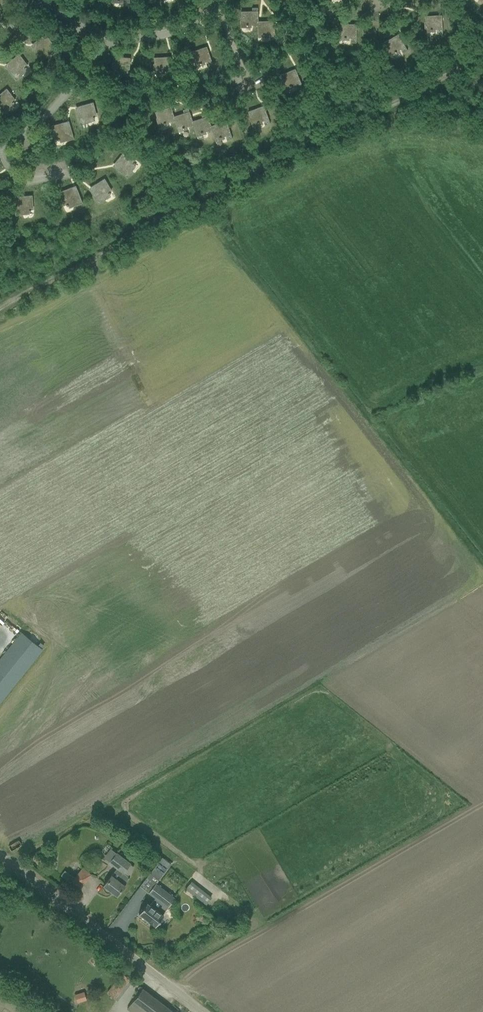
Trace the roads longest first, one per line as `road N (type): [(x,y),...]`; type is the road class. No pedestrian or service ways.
road 1 (track): [(482,50),(0,309)]
road 2 (unclassified): [(211,1011),(0,848)]

